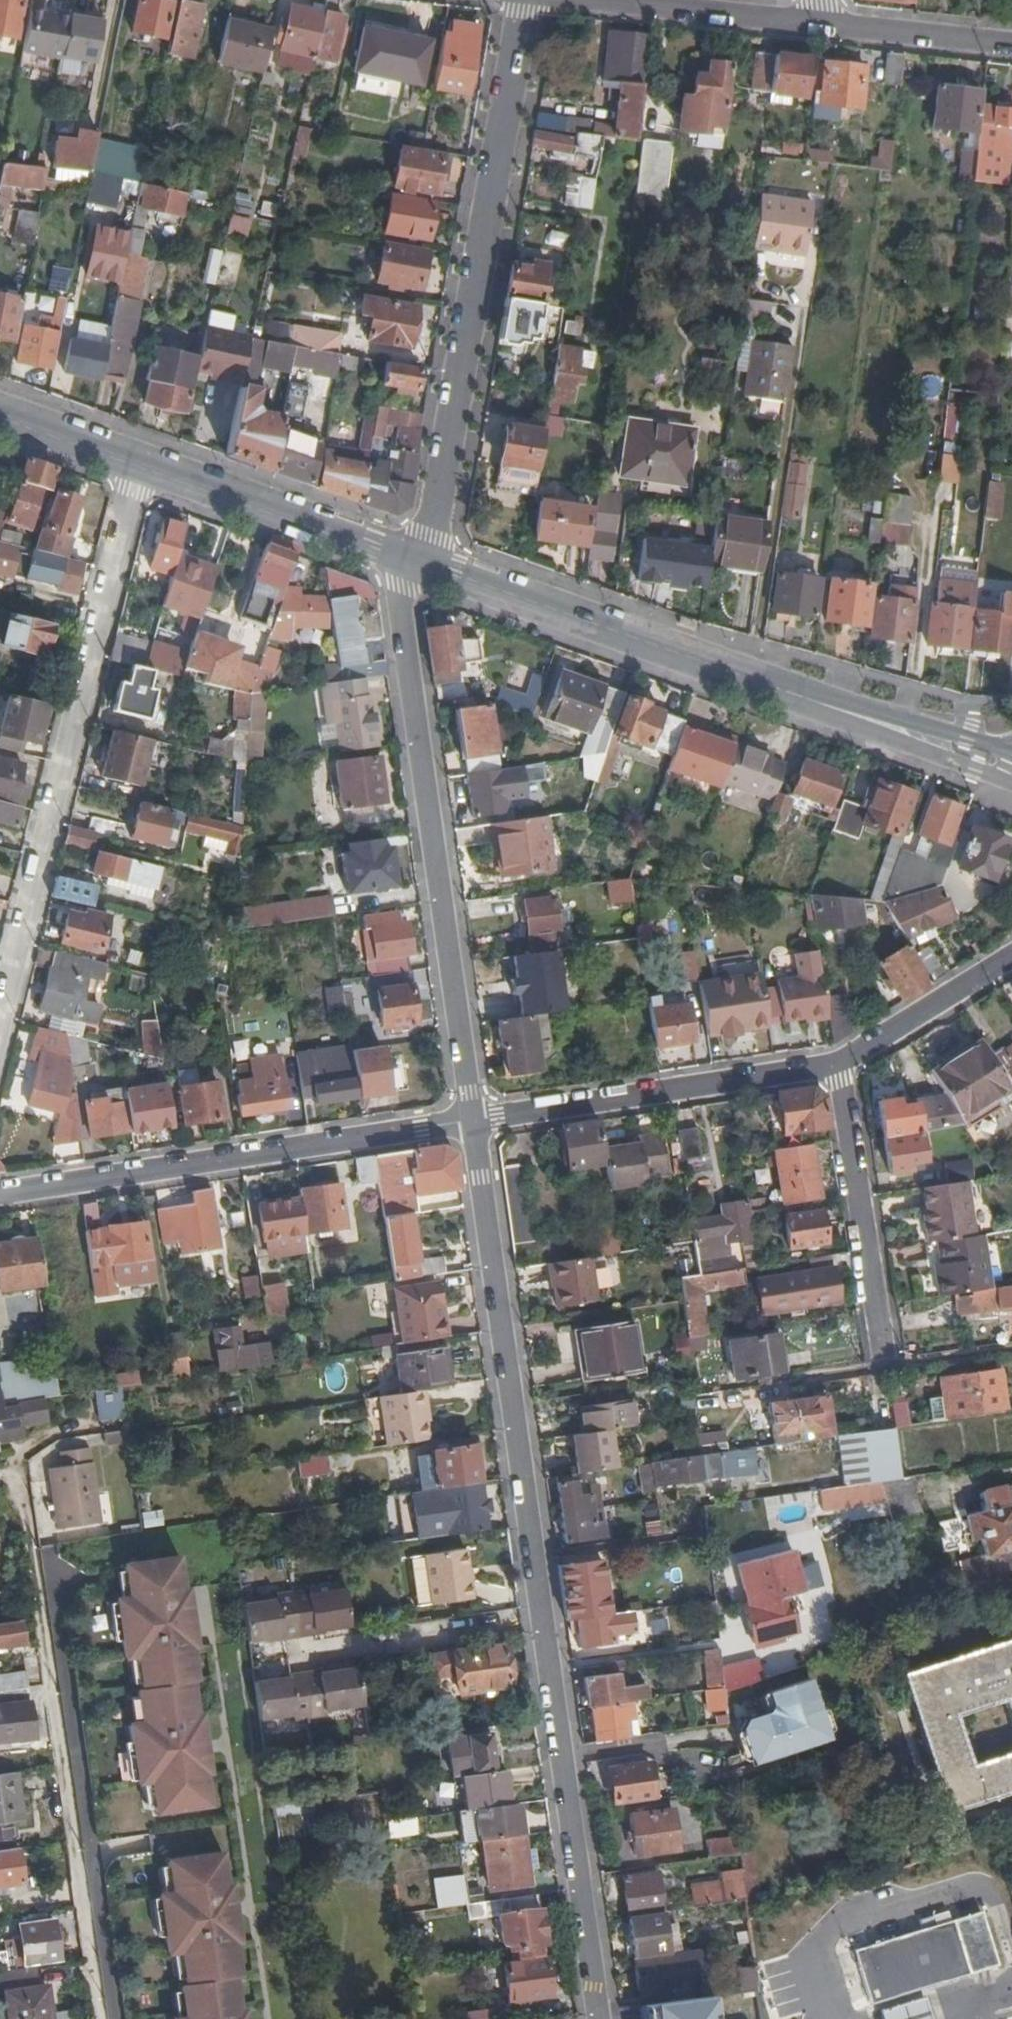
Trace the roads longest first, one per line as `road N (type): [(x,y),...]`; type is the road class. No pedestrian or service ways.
road 1 (unclassified): [(473,1120),(601,2018)]
road 2 (unclassified): [(147,469),(0,1044)]
road 3 (residential): [(520,0),(433,505),(414,562)]
road 4 (unclassified): [(414,562),(399,609),(473,1120)]
road 5 (unclassified): [(24,1499),(102,2018)]
road 6 (residential): [(0,1194),(473,1120)]
road 7 (secondary): [(414,562),(805,700)]
road 8 (residential): [(473,1120),(838,1062)]
road 9 (unclassified): [(838,1062),(884,1364)]
road 10 (secondary): [(147,469),(414,562)]
road 11 (unclassified): [(815,25),(582,0)]
road 12 (secondary): [(805,700),(1011,785)]
road 13 (secondary): [(1011,755),(805,700)]
road 14 (residential): [(838,1062),(1011,955)]
road 15 (unclassified): [(1011,46),(815,25)]
road 16 (secondary): [(0,418),(147,469)]

